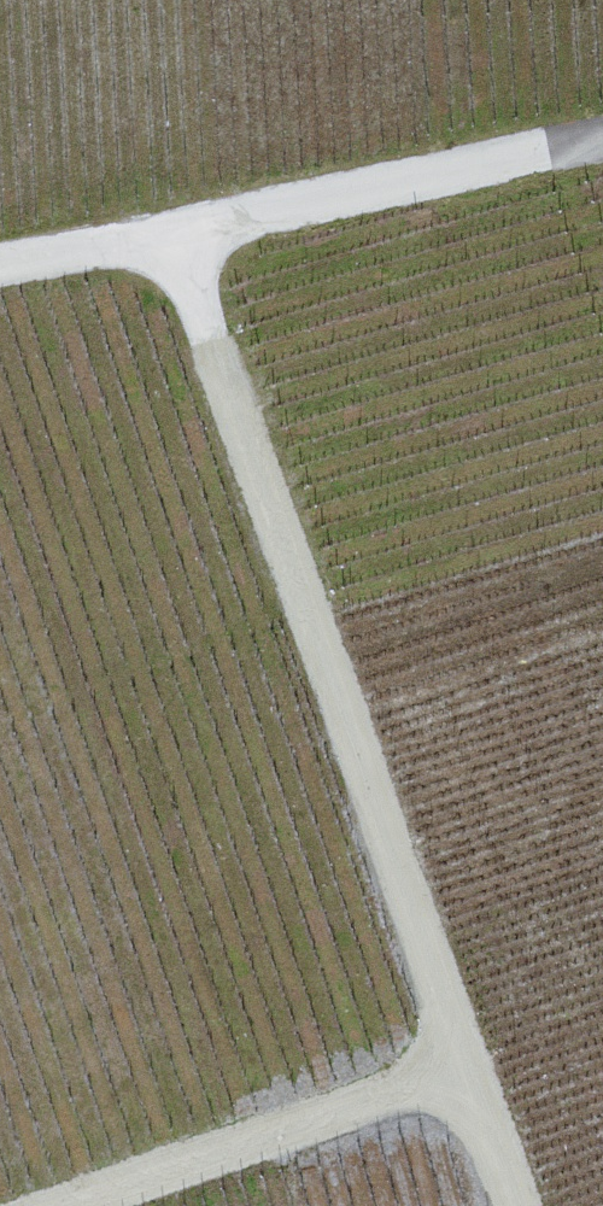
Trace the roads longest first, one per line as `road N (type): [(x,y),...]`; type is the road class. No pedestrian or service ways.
road 1 (track): [(516,1205),(181,230)]
road 2 (track): [(0,267),(602,148)]
road 3 (track): [(468,1068),(61,1205)]

